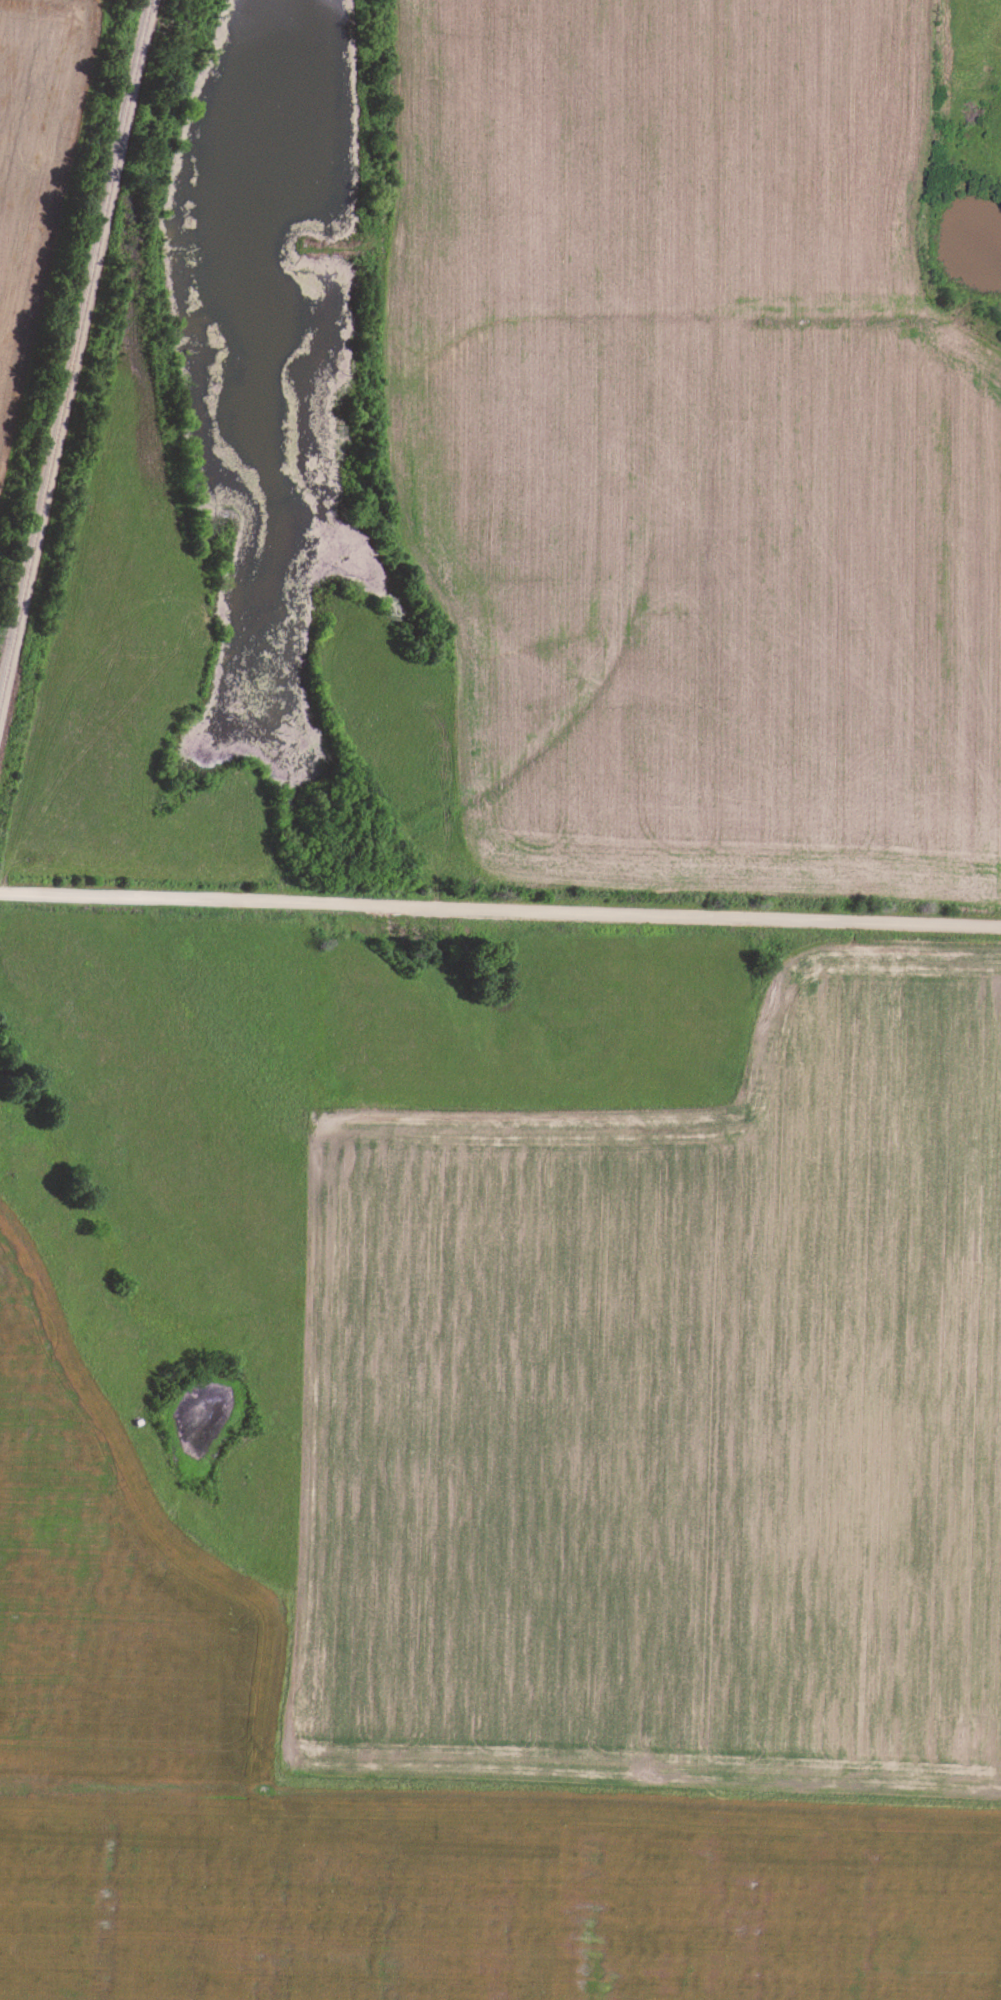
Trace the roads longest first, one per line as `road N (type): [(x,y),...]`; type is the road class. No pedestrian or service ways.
road 1 (residential): [(1000,929),(0,893)]

